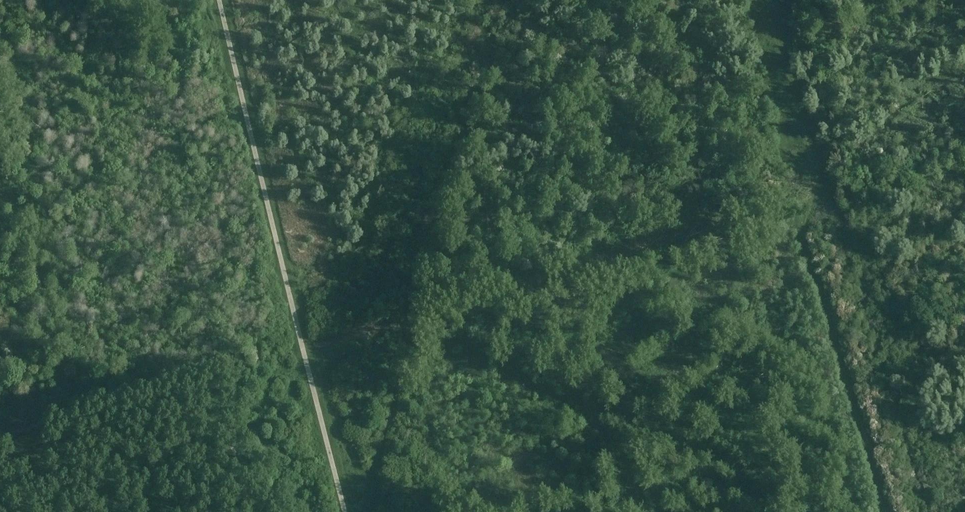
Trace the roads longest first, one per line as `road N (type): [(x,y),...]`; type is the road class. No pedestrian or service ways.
road 1 (track): [(768,0),(922,511)]

